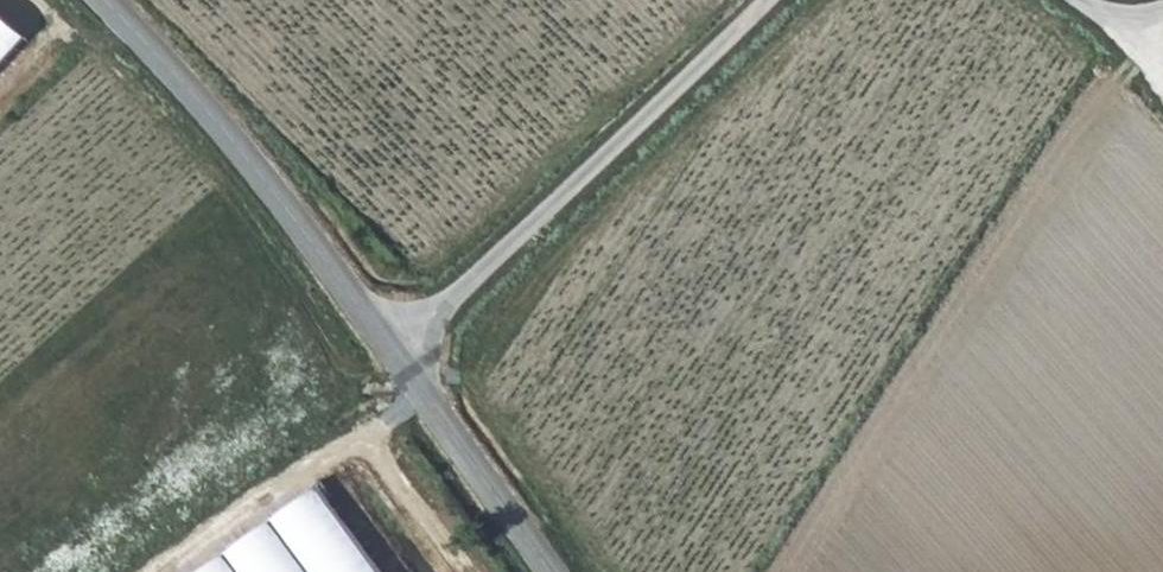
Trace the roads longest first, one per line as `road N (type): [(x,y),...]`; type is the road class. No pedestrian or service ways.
road 1 (tertiary): [(105,0),(240,149),(402,351),(557,571)]
road 2 (track): [(402,351),(763,0)]

